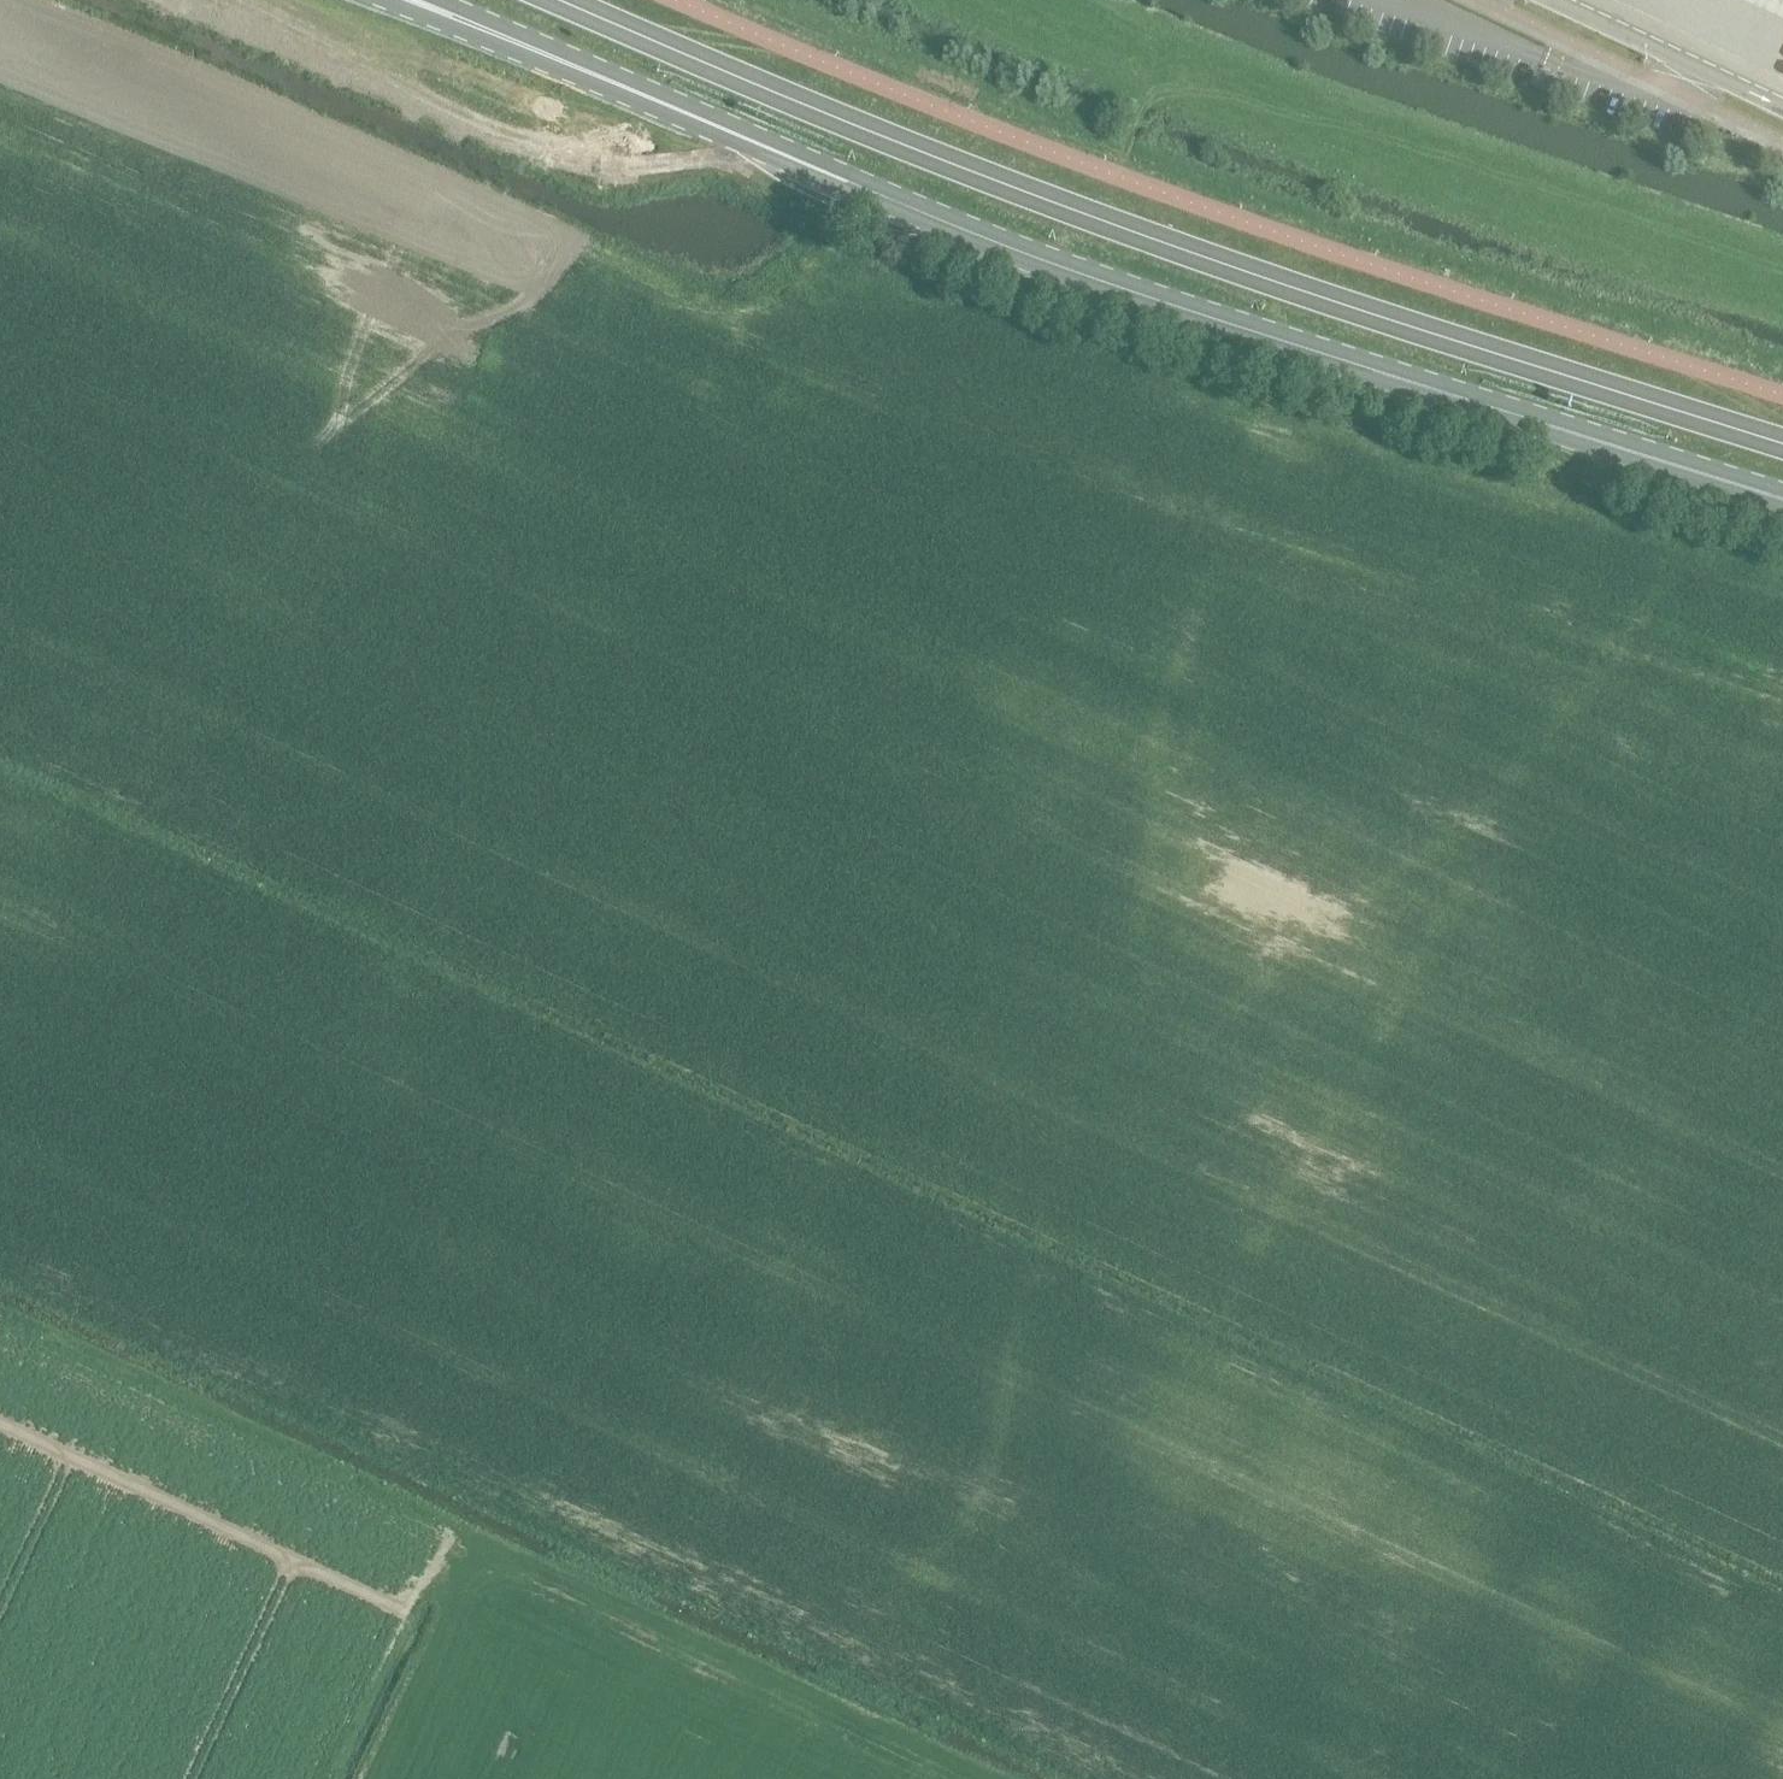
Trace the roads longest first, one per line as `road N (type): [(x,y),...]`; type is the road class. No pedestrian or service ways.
road 1 (secondary): [(1782,501),(1124,290),(470,30)]
road 2 (unclassified): [(1560,0),(1782,104)]

